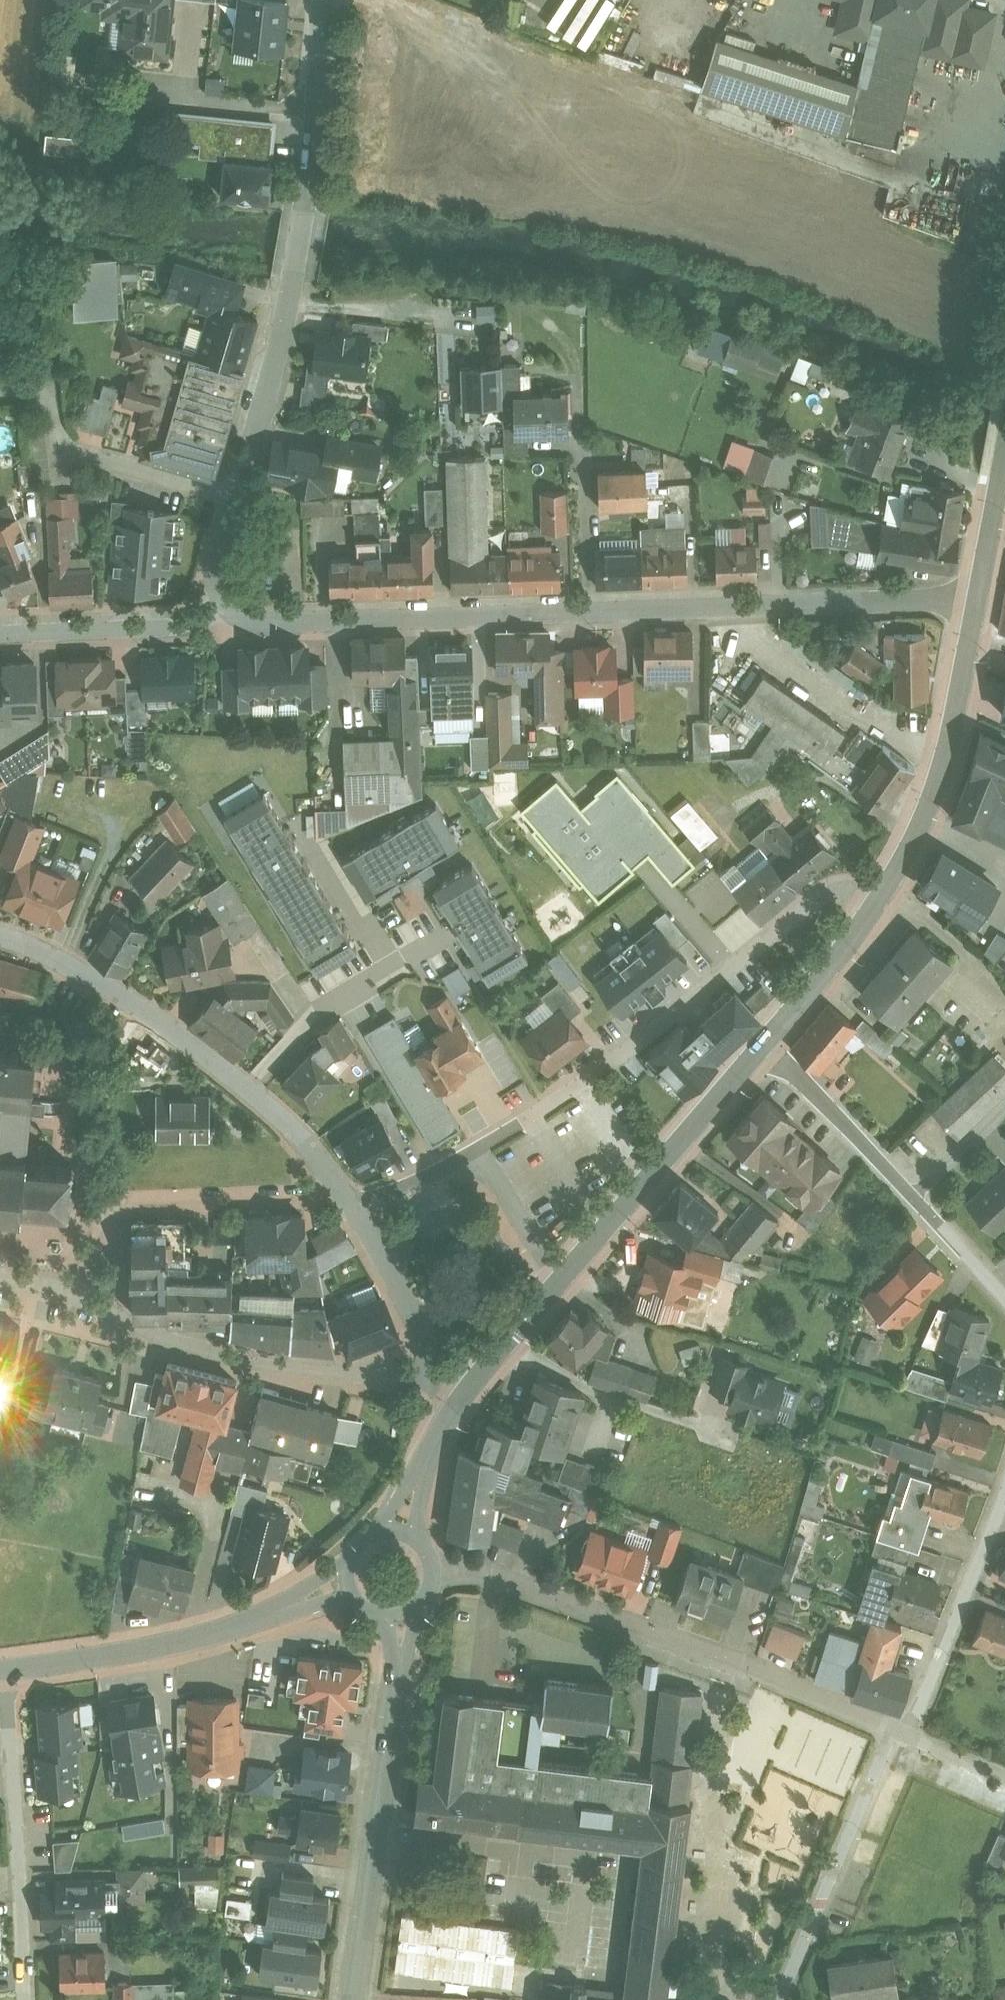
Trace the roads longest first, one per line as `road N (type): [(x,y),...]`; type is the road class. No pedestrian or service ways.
road 1 (residential): [(214,621),(978,601)]
road 2 (residential): [(878,903),(852,895),(825,902),(605,1070),(478,1153),(356,1212)]
road 3 (residential): [(237,500),(295,279),(326,0)]
road 4 (residential): [(896,1733),(738,1665),(433,1570)]
road 5 (tertiary): [(460,1401),(773,1038)]
road 6 (residential): [(0,937),(67,966),(178,1035),(292,1131),(344,1195)]
road 7 (residential): [(85,1305),(263,1369),(410,1382),(460,1401)]
road 8 (tertiary): [(352,1999),(399,1671),(399,1616)]
road 9 (tertiary): [(4,1671),(214,1634),(347,1582)]
road 10 (residential): [(4,1671),(23,1999)]
road 11 (residential): [(344,1195),(112,1216),(85,1305)]
road 12 (tertiary): [(878,903),(940,773),(978,601)]
road 13 (residential): [(0,397),(51,393),(61,451),(237,500)]
road 14 (residential): [(896,1733),(783,1999)]
road 15 (residential): [(1004,1492),(908,1738)]
road 16 (residential): [(773,1038),(921,1197)]
road 17 (residential): [(356,1212),(460,1401)]
road 18 (residential): [(0,635),(214,621)]
road 19 (tertiary): [(773,1038),(878,903)]
road 20 (tertiary): [(978,601),(1004,445)]
road 21 (tertiary): [(400,1531),(460,1401)]
road 22 (residential): [(214,621),(237,500)]
road 23 (residential): [(921,1197),(1004,1285)]

